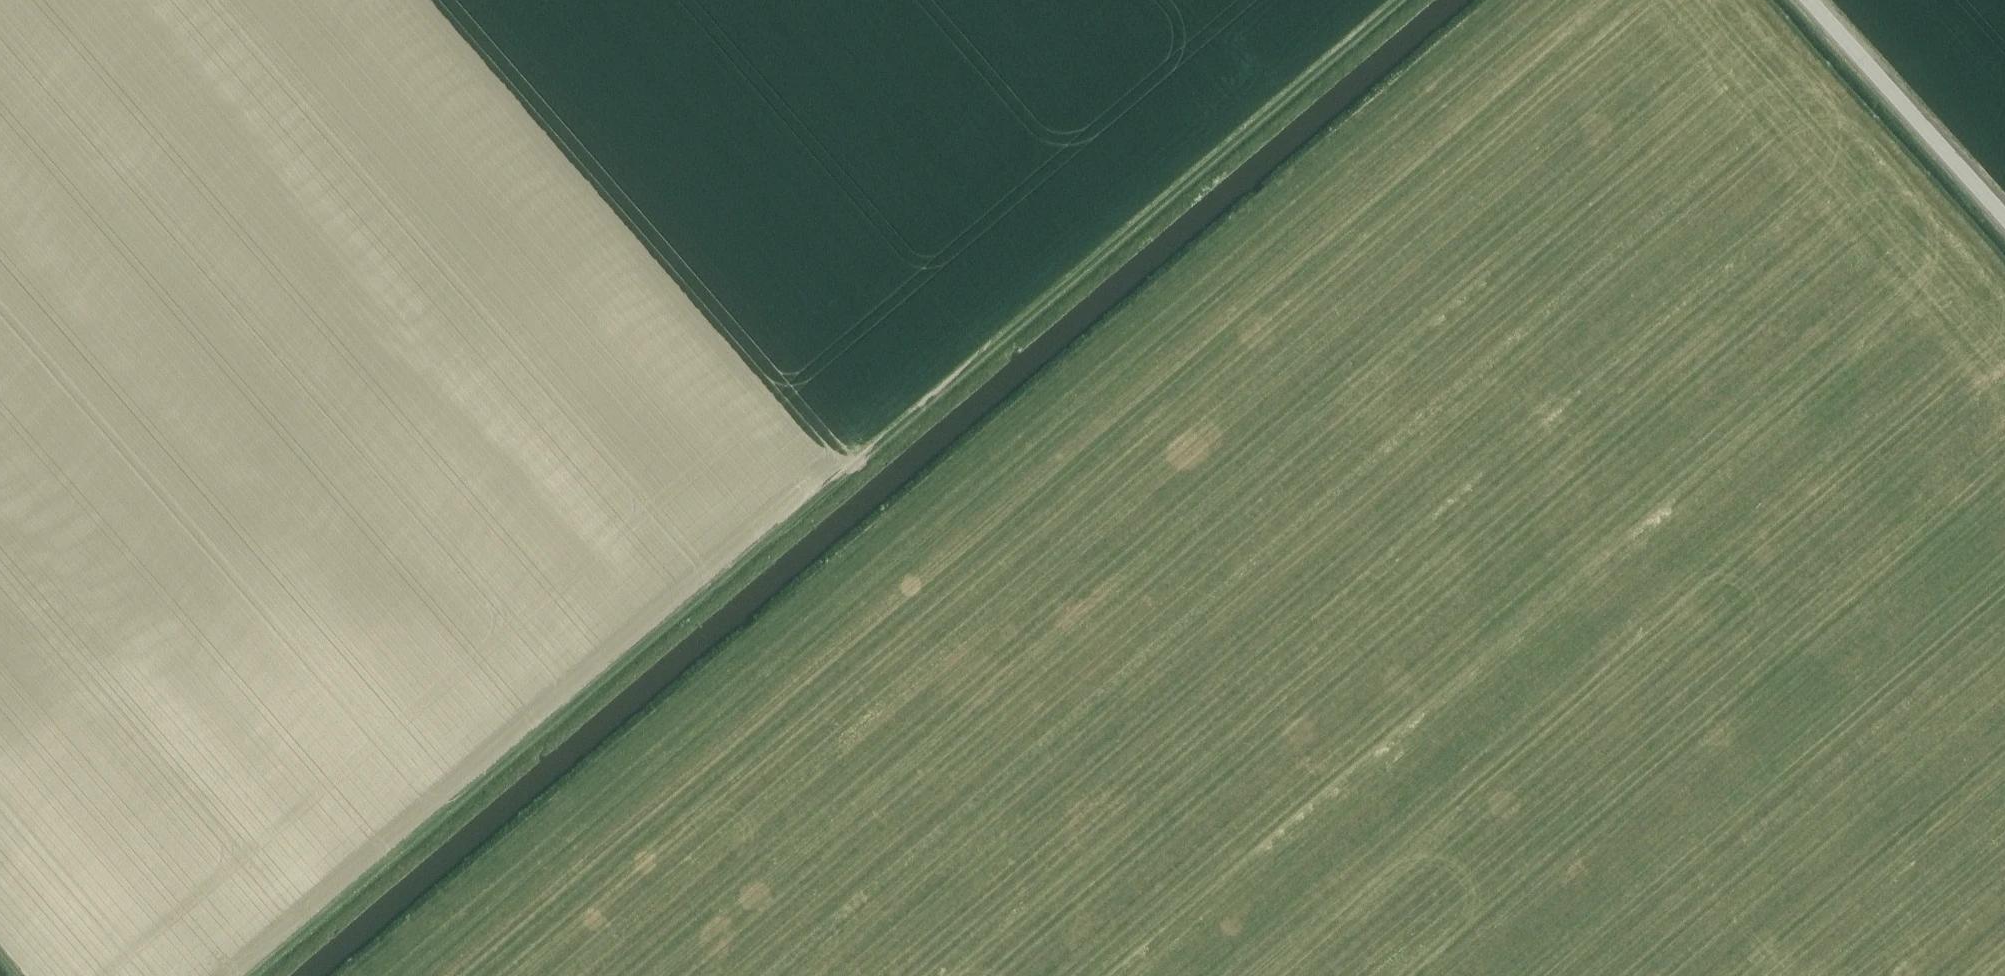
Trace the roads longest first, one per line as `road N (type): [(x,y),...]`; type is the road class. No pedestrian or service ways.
road 1 (tertiary): [(2004,217),(1811,0)]

